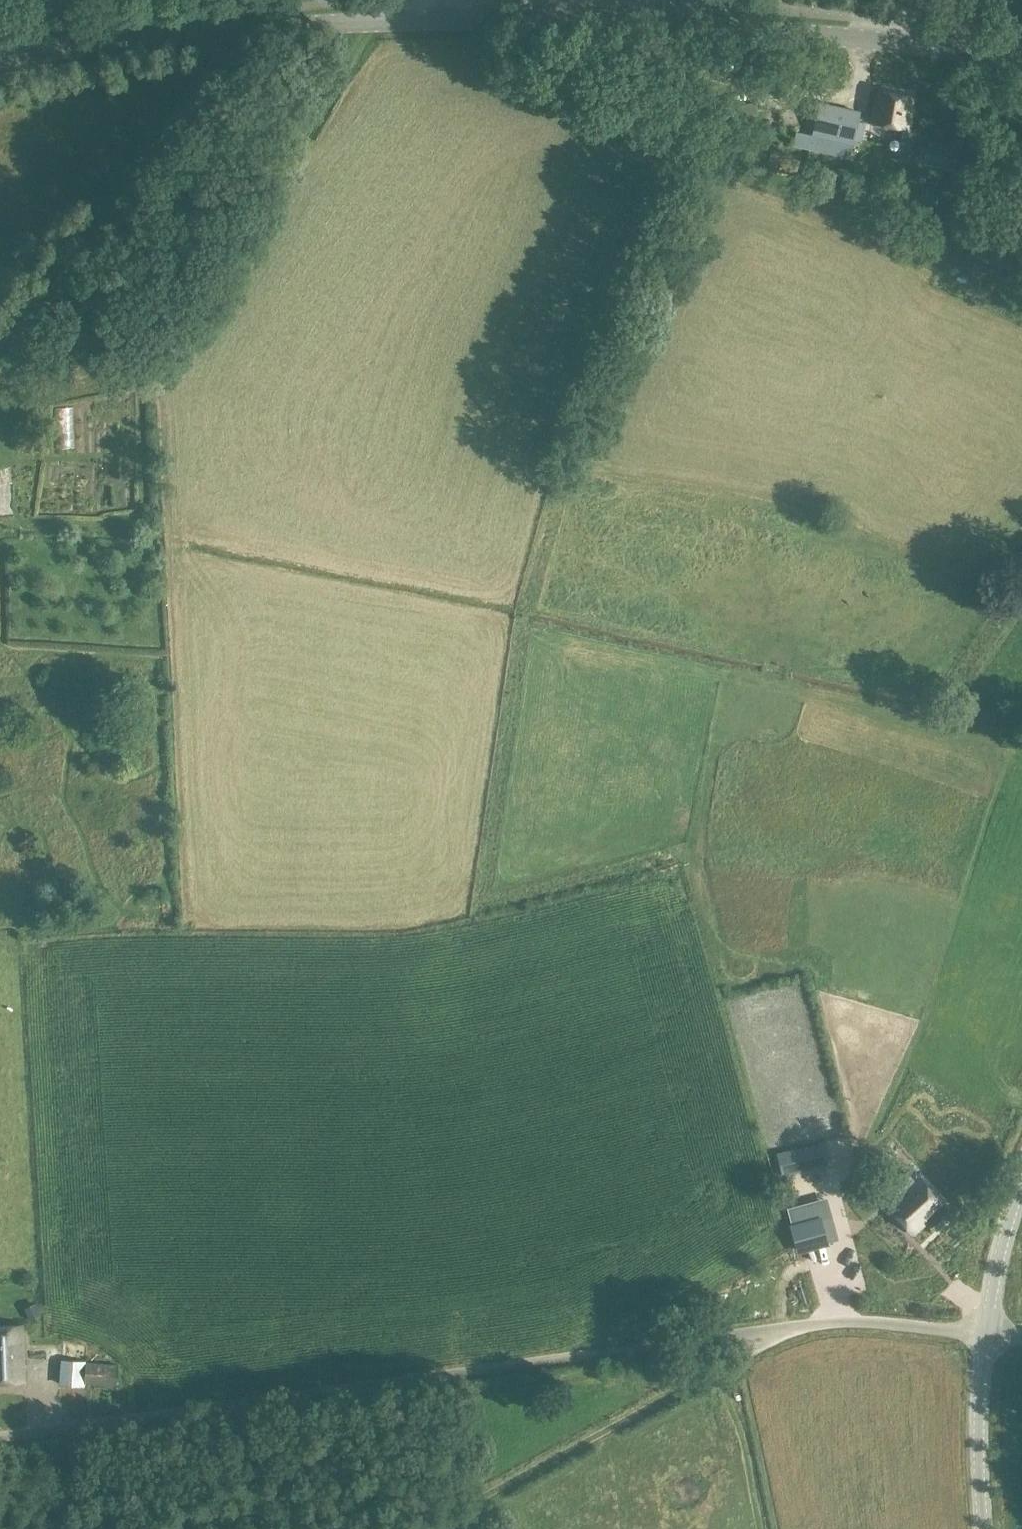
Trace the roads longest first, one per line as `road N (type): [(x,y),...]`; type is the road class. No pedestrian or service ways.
road 1 (unclassified): [(0,1441),(800,1327)]
road 2 (track): [(425,1528),(800,1327)]
road 3 (tertiary): [(0,62),(171,36),(423,21)]
road 4 (tertiary): [(1021,64),(631,22)]
road 5 (tertiary): [(423,21),(631,22)]
road 6 (tertiary): [(987,1528),(978,1418),(989,1333)]
road 7 (unclassified): [(989,1333),(869,1321),(800,1327)]
road 8 (tertiary): [(989,1333),(1021,1175)]

